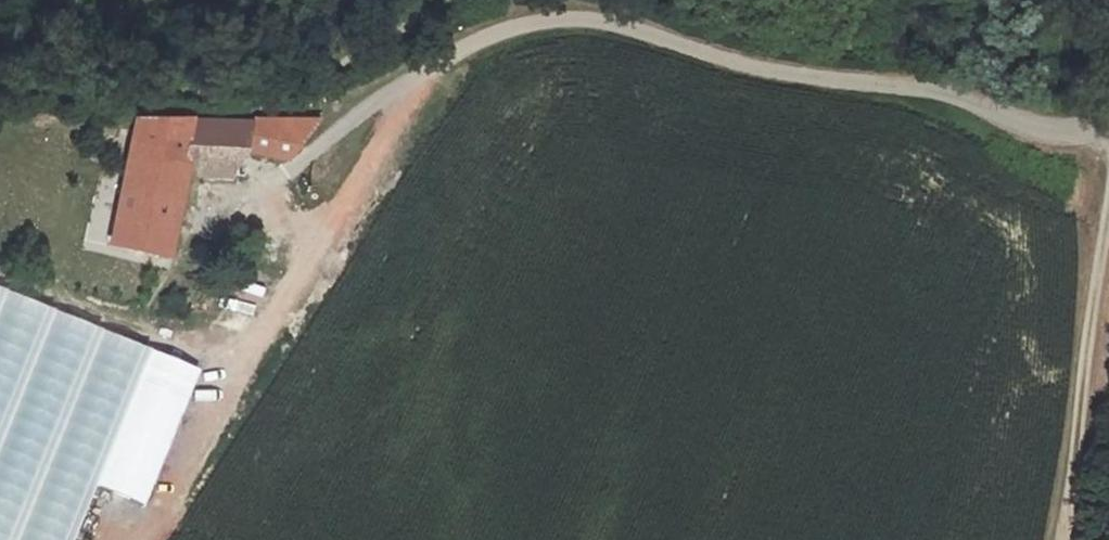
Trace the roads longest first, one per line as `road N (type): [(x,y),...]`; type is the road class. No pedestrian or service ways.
road 1 (unclassified): [(219,213),(413,78),(483,38),(555,19),(607,21),(759,70),(943,91),(1038,132),(1108,128)]
road 2 (track): [(1108,224),(1060,539)]

